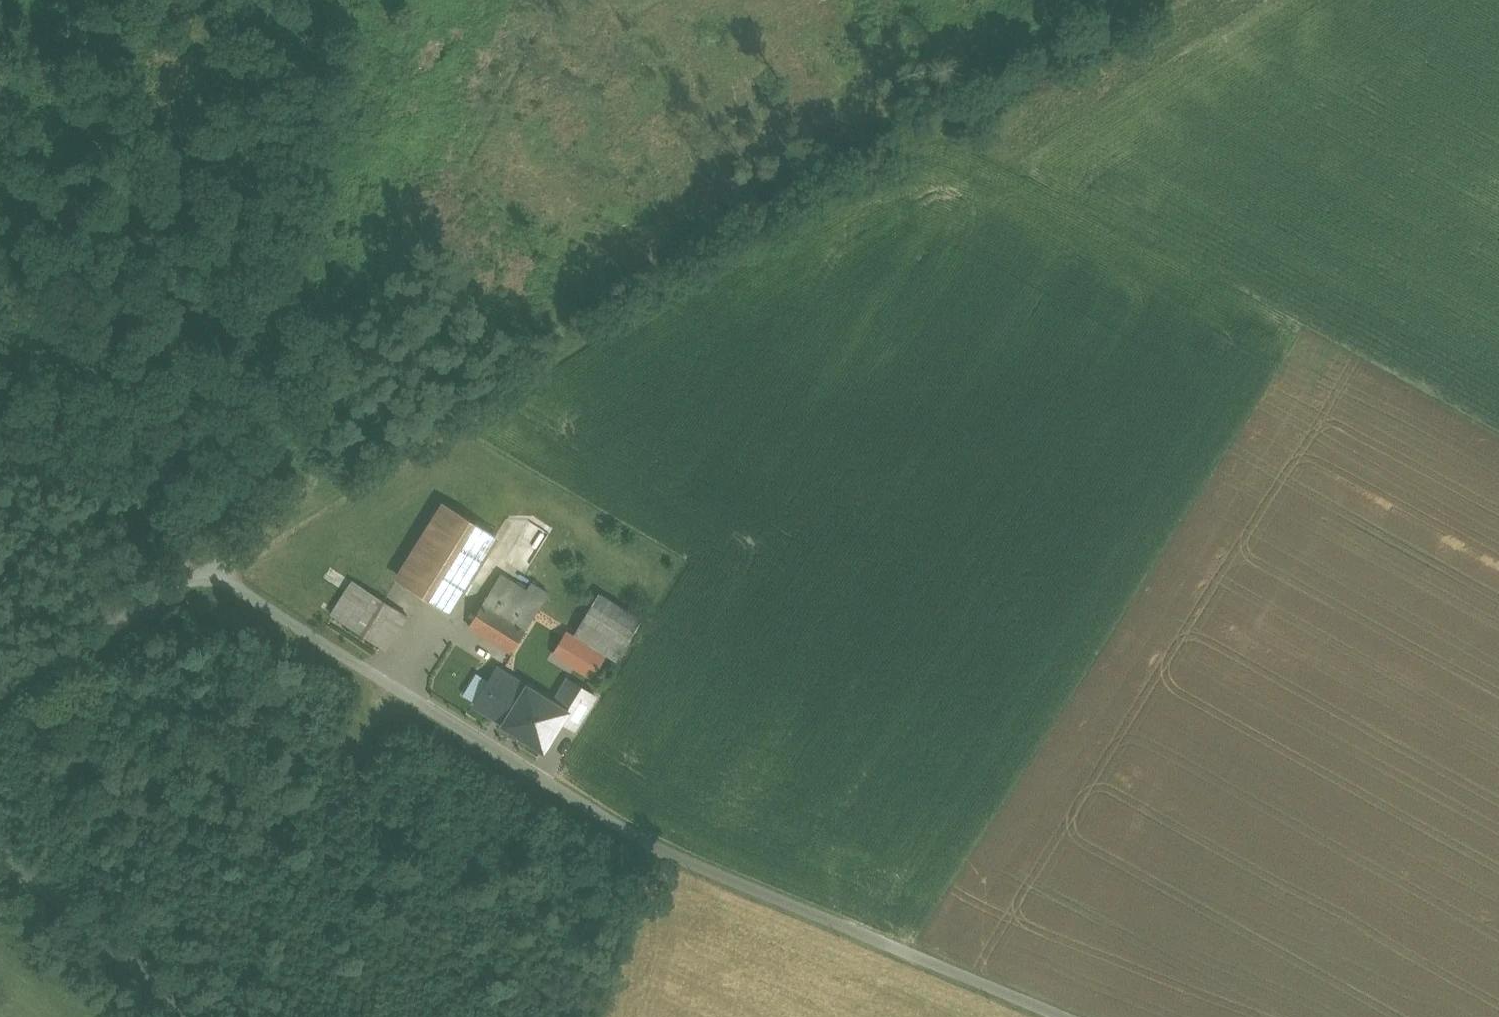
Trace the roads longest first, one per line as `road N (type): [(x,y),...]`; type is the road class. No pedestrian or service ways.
road 1 (unclassified): [(0,707),(83,631),(230,592),(456,707),(658,841),(1098,1016)]
road 2 (unclassified): [(181,1016),(0,858)]

